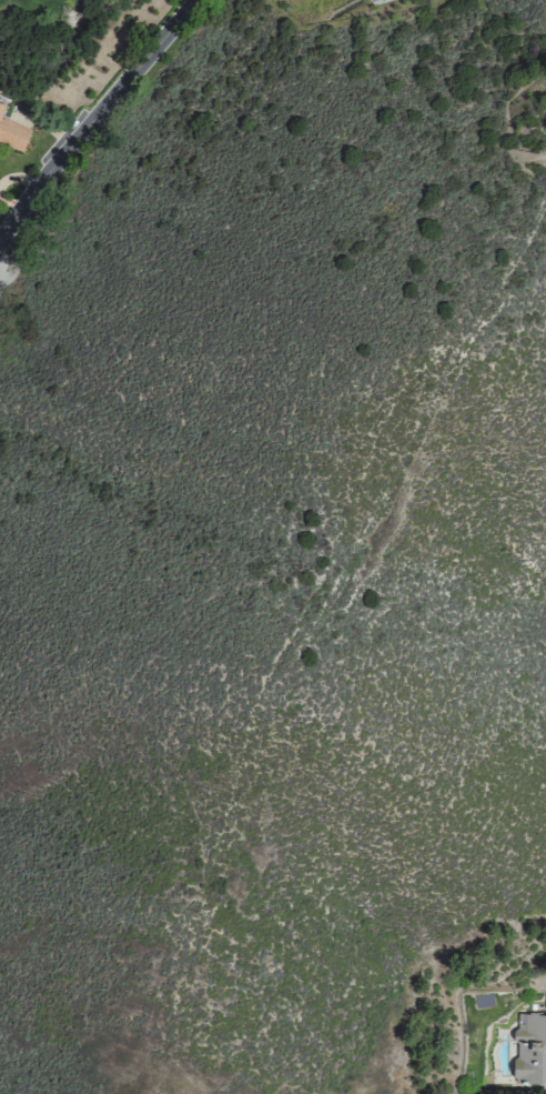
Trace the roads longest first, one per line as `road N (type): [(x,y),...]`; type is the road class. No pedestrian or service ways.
road 1 (residential): [(196,0),(33,189),(0,241)]

